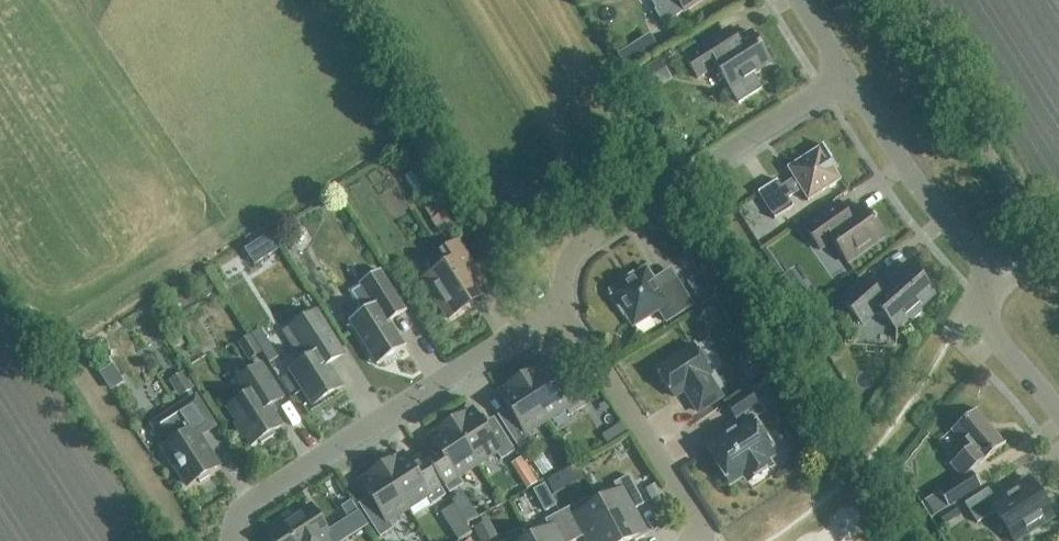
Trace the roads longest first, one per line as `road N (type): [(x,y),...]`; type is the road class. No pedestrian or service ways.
road 1 (residential): [(1058,413),(976,320),(996,279),(933,205),(848,75)]
road 2 (residential): [(231,540),(240,512),(256,498),(559,305)]
road 3 (residential): [(559,305),(567,265),(581,244),(848,75)]
road 4 (residential): [(712,540),(559,305)]

